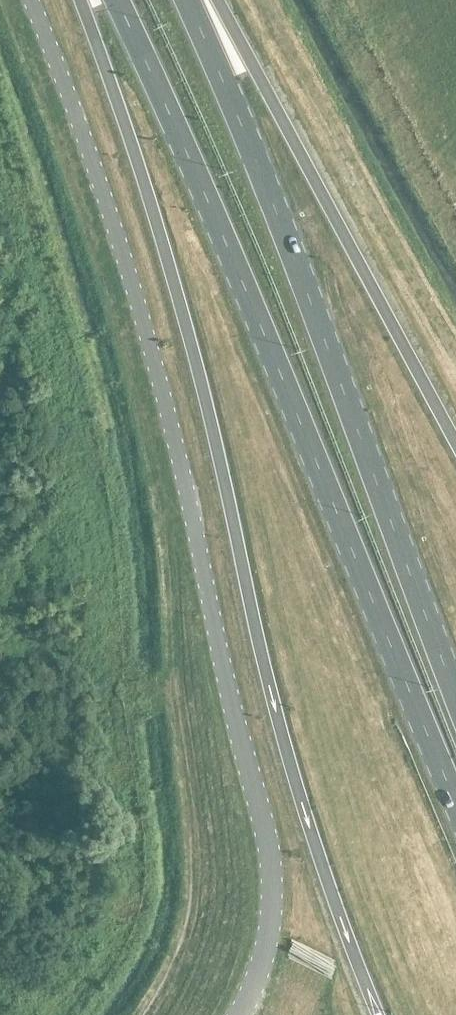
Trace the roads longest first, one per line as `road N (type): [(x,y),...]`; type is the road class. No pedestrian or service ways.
road 1 (trunk): [(81,0),(153,212),(285,753),(379,1014)]
road 2 (unclassified): [(238,1014),(268,934),(269,848),(143,328),(31,0)]
road 3 (primary): [(166,107),(455,793)]
road 4 (primary): [(455,697),(228,85)]
road 5 (trunk): [(455,445),(257,71),(202,0)]

